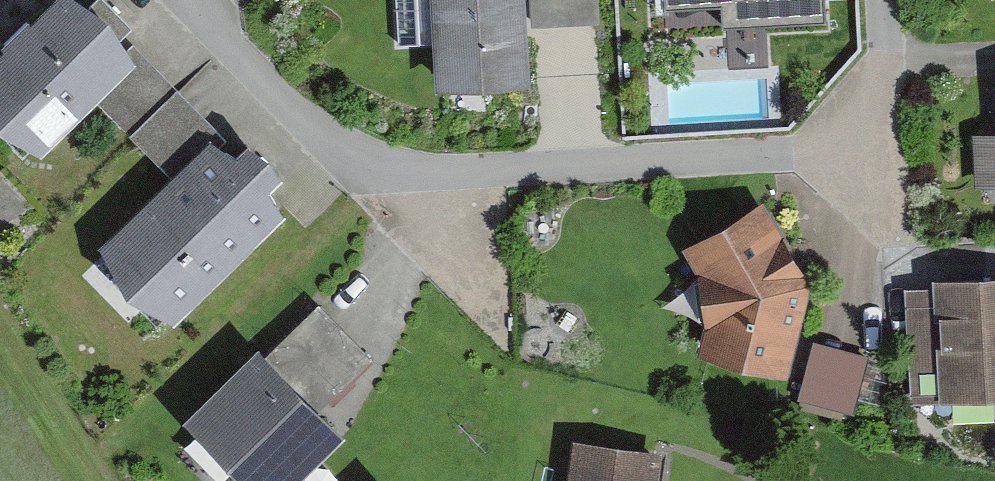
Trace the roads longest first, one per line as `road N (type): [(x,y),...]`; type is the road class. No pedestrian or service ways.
road 1 (residential): [(882,0),(885,61),(877,107),(846,138),(797,156),(429,174),(370,163),(301,115),(197,0)]

